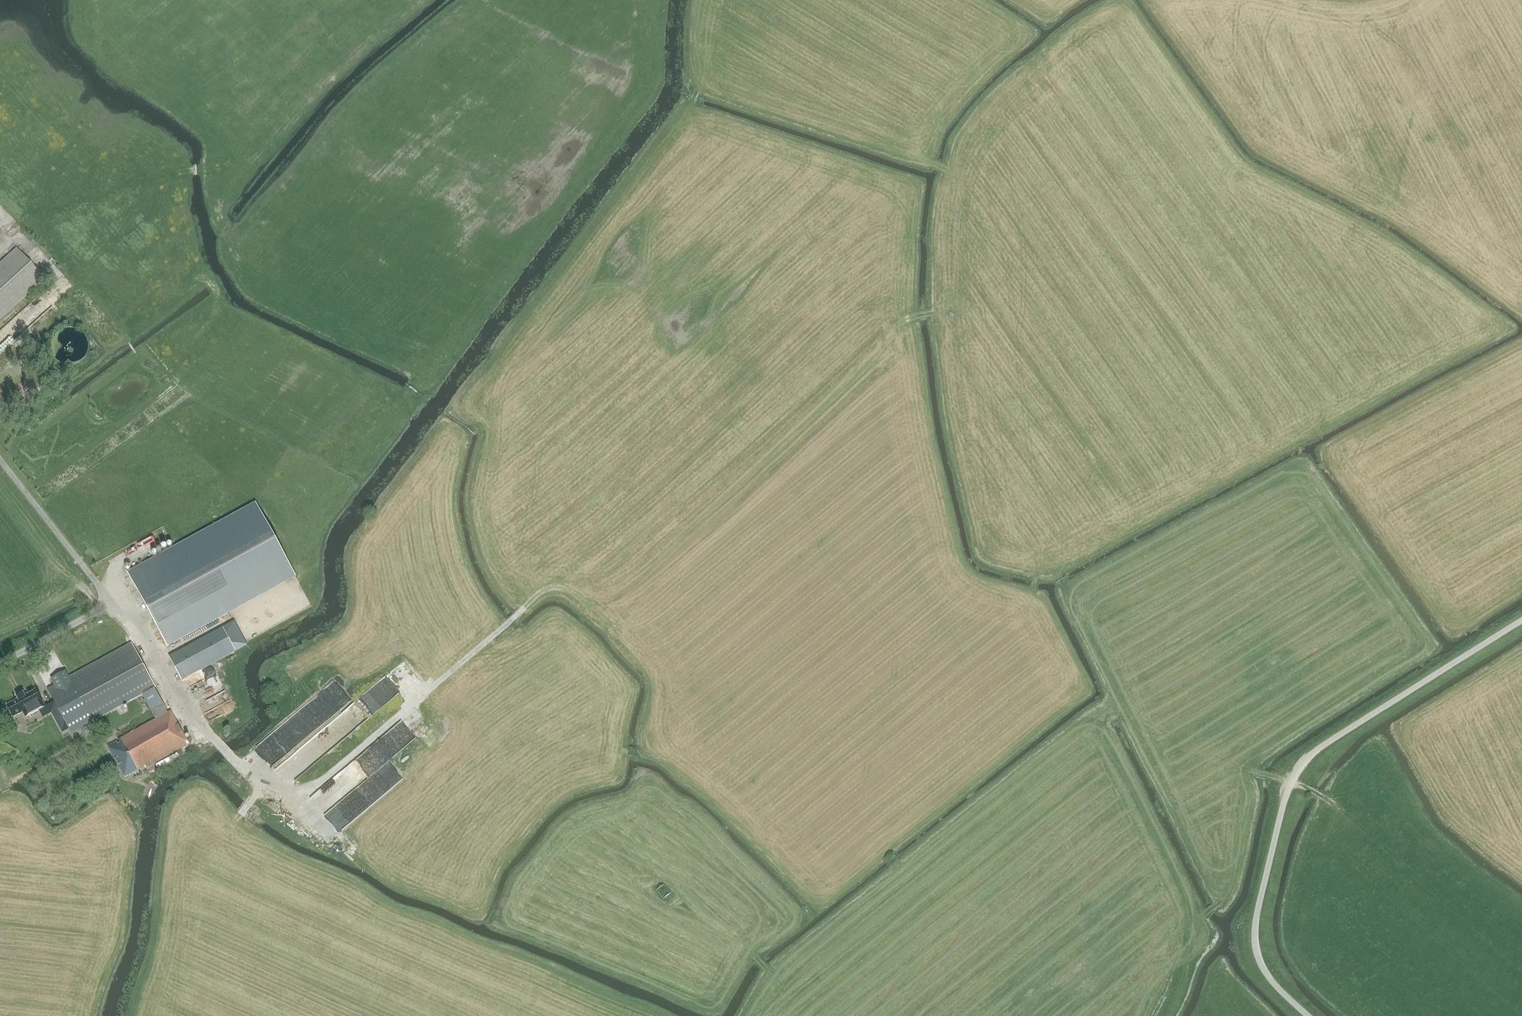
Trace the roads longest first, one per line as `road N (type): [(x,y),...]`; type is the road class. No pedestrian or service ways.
road 1 (unclassified): [(1310,1015),(1271,981),(1255,945),(1288,782),(1313,753),(1521,621)]
road 2 (unclassified): [(0,662),(106,608),(105,593),(0,456)]

